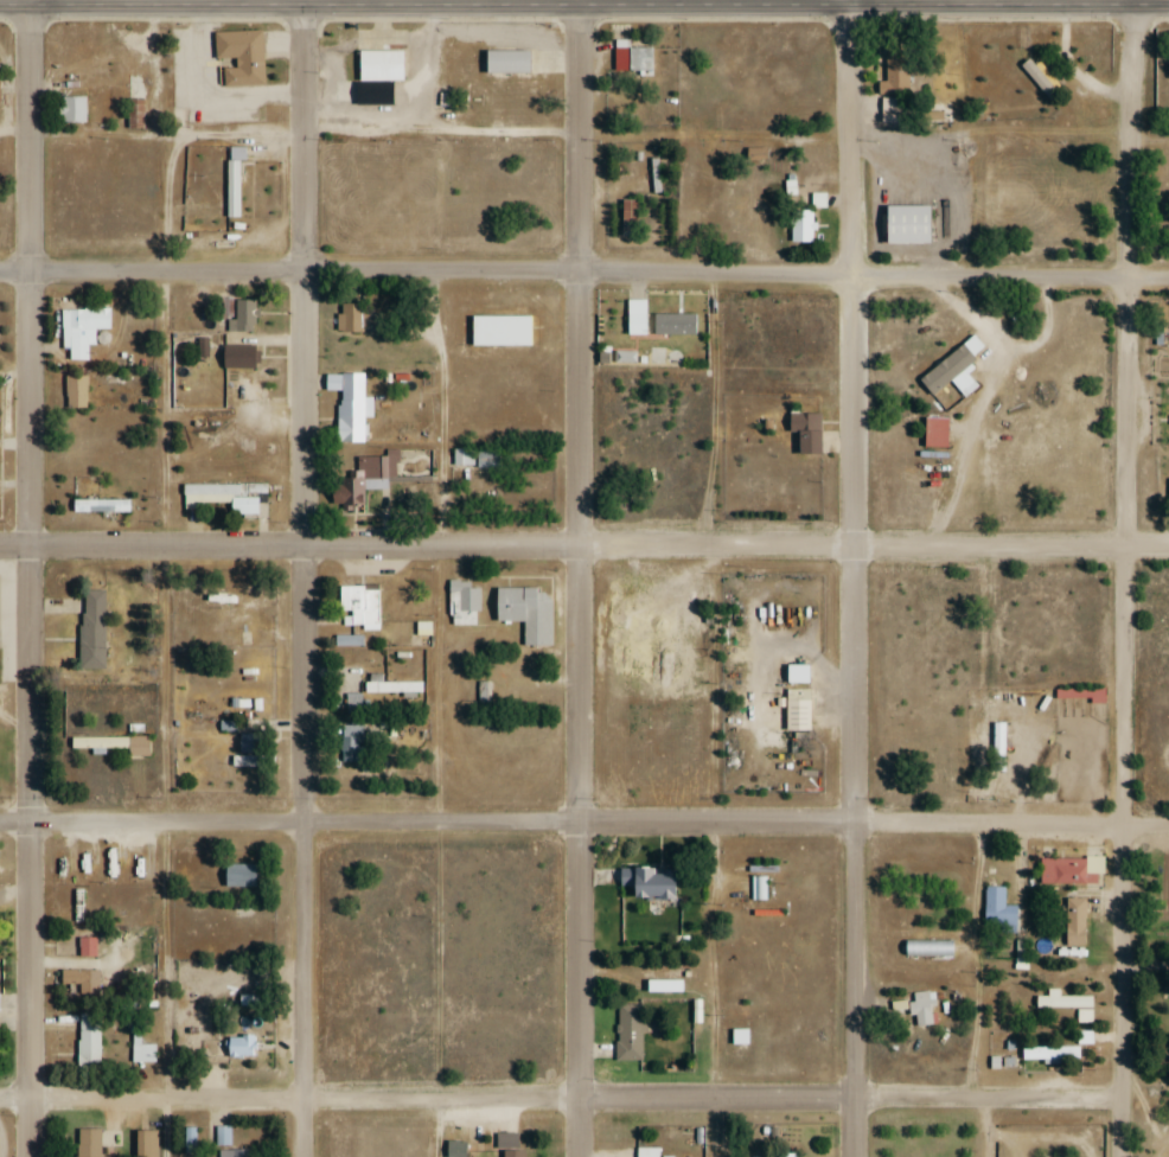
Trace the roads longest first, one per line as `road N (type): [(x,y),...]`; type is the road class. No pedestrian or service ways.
road 1 (residential): [(1168,279),(436,270),(0,275)]
road 2 (residential): [(1168,551),(0,546)]
road 3 (residential): [(1168,826),(0,825)]
road 4 (residential): [(1123,1156),(1132,0)]
road 5 (residential): [(856,1156),(851,0)]
road 6 (residential): [(29,1156),(31,0)]
road 7 (residential): [(305,1156),(304,0)]
road 8 (residential): [(582,1156),(582,0)]
road 9 (residential): [(0,1100),(1123,1102)]

